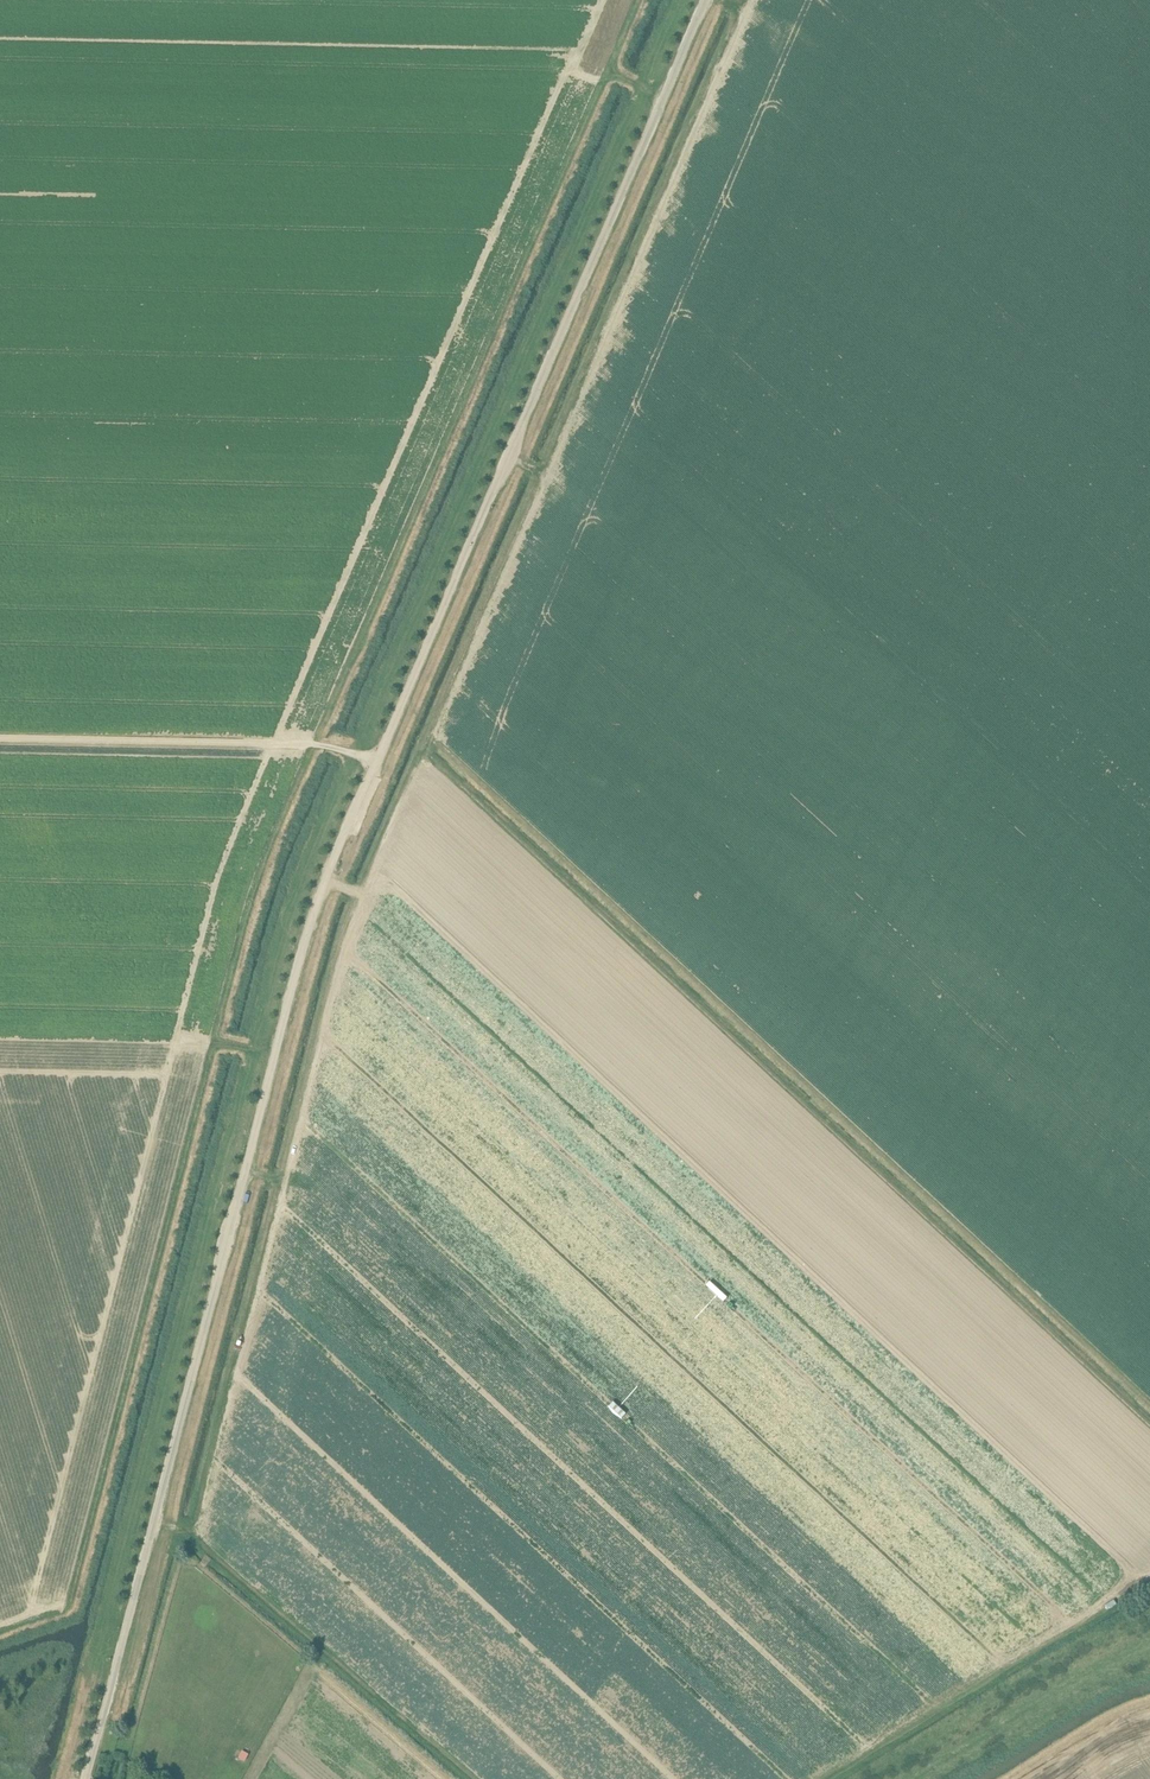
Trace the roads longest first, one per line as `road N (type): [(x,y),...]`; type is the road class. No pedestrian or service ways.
road 1 (unclassified): [(84,1778),(334,863),(707,0)]

